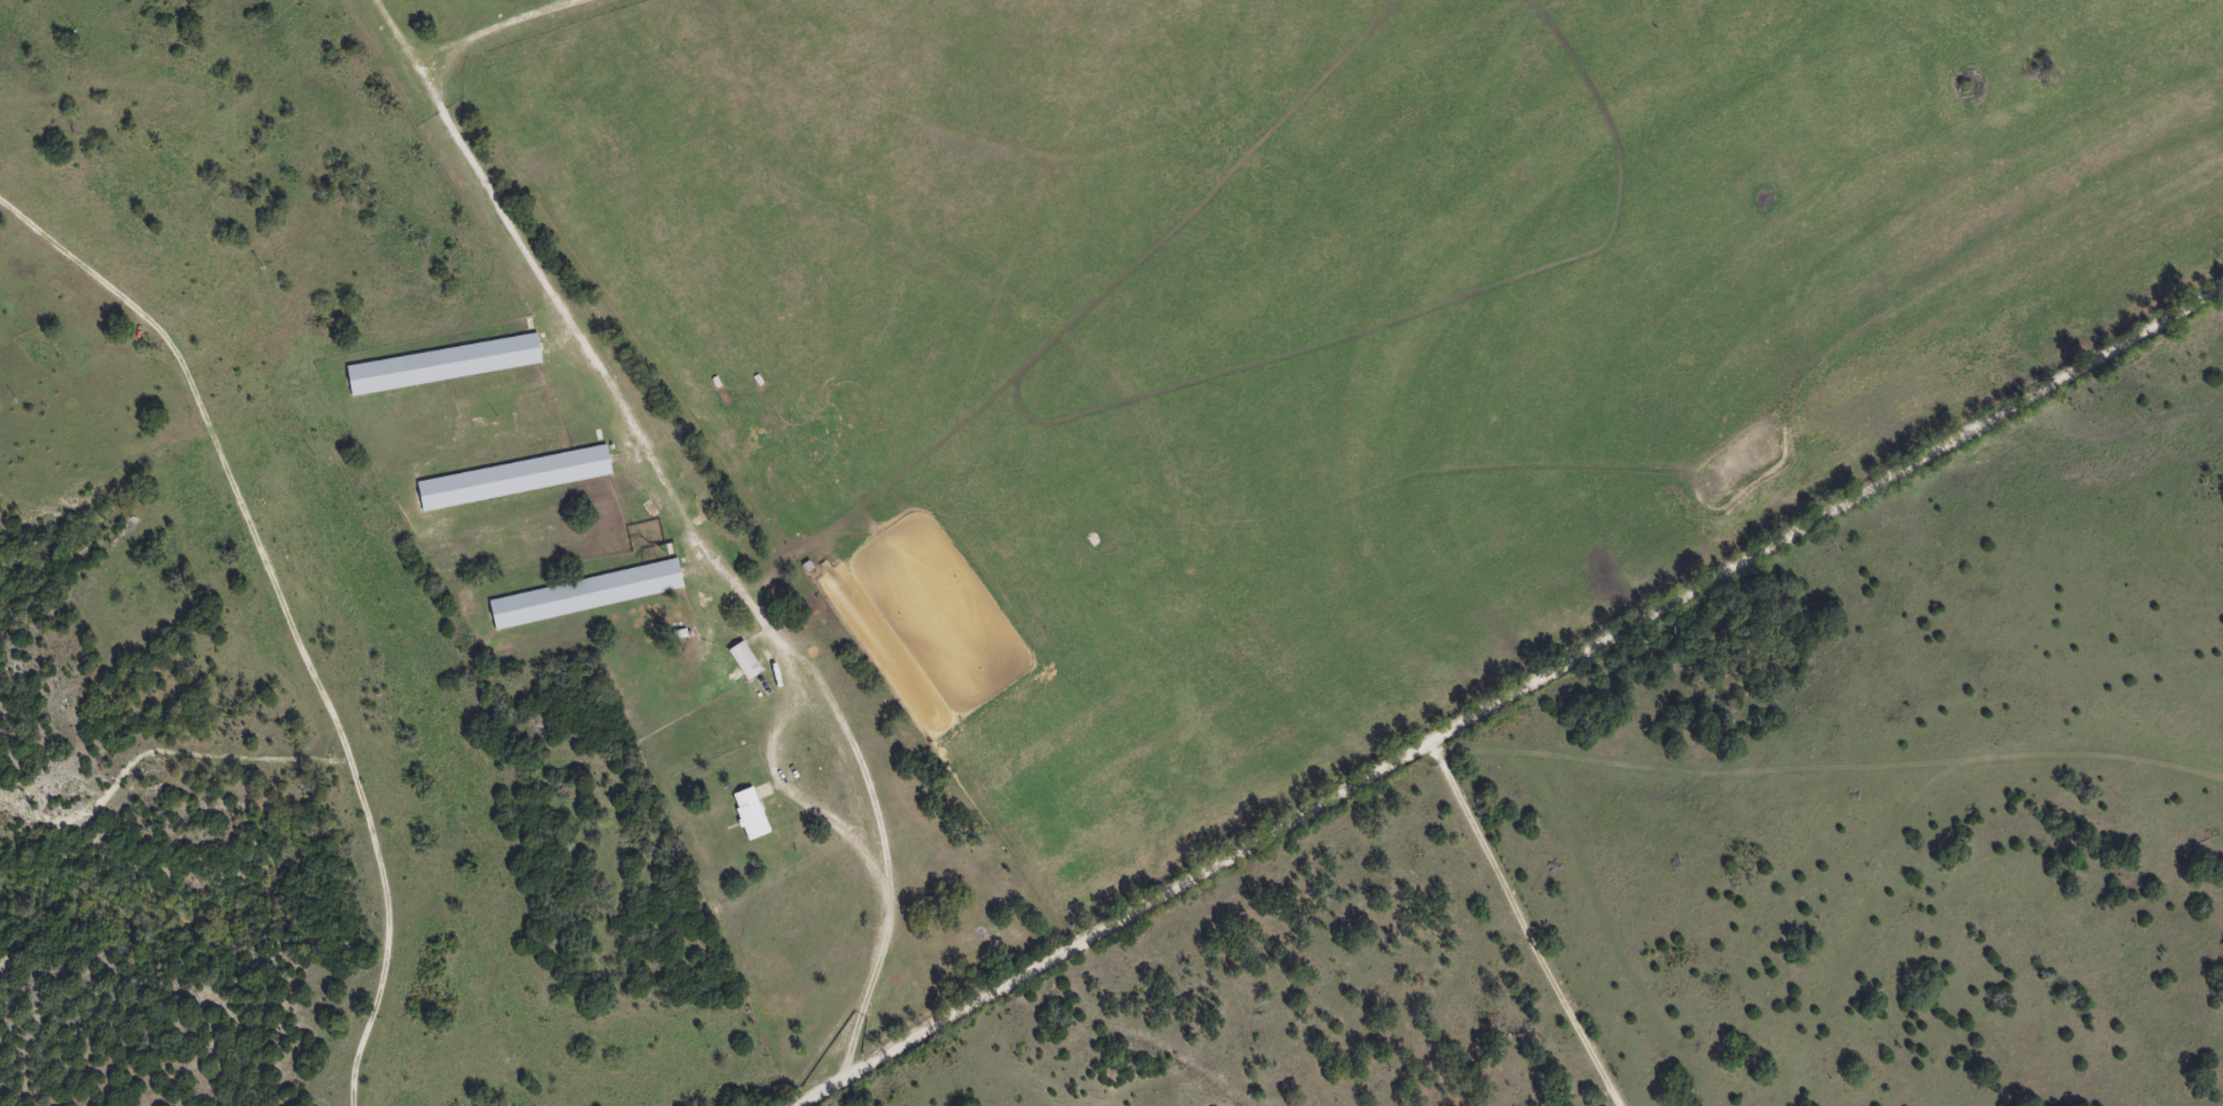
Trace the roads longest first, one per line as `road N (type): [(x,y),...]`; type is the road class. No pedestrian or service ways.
road 1 (residential): [(791,1105),(2222,288)]
road 2 (track): [(1512,692),(1561,759),(2161,759),(2222,770)]
road 3 (track): [(1617,1105),(1427,738)]

